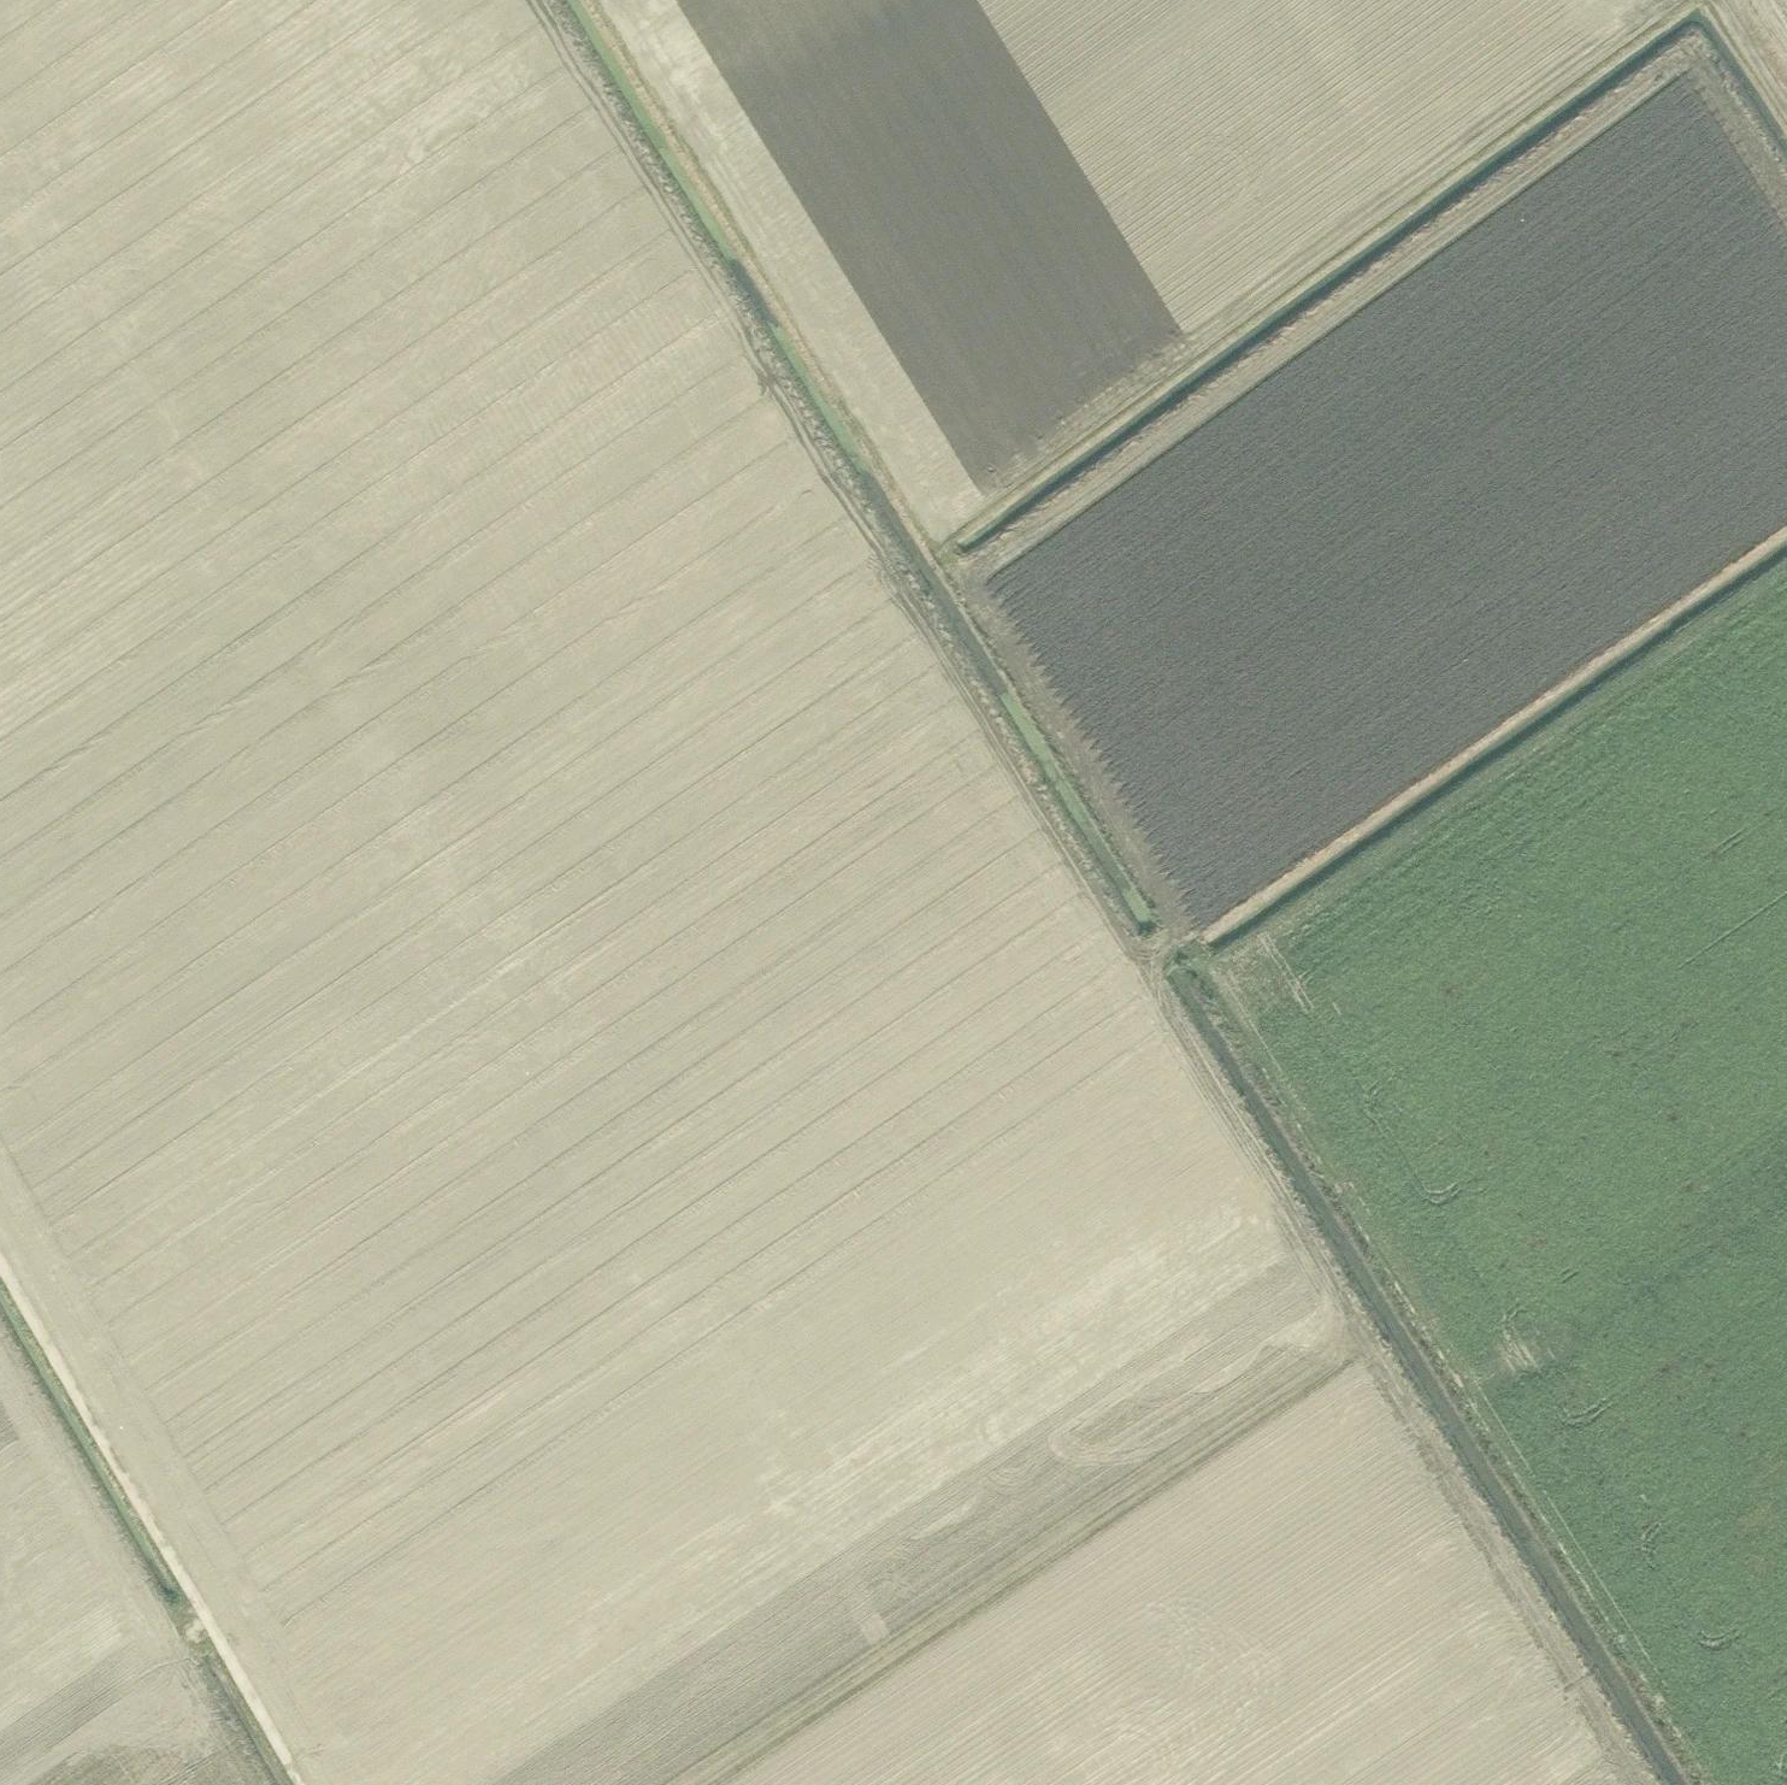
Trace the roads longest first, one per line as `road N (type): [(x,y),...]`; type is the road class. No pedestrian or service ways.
road 1 (track): [(301,1784),(0,1263)]

